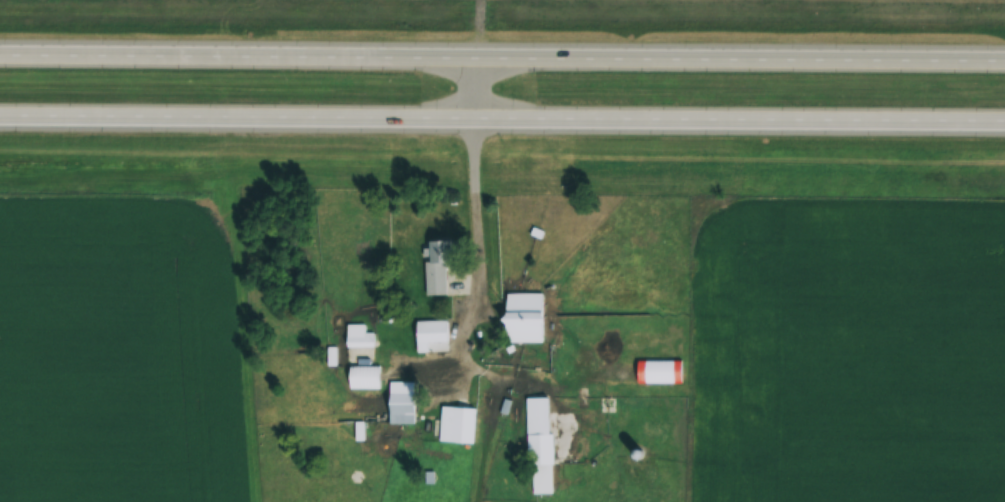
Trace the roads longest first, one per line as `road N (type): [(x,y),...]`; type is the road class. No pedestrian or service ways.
road 1 (primary): [(1004,60),(0,54)]
road 2 (primary): [(0,119),(1004,122)]

